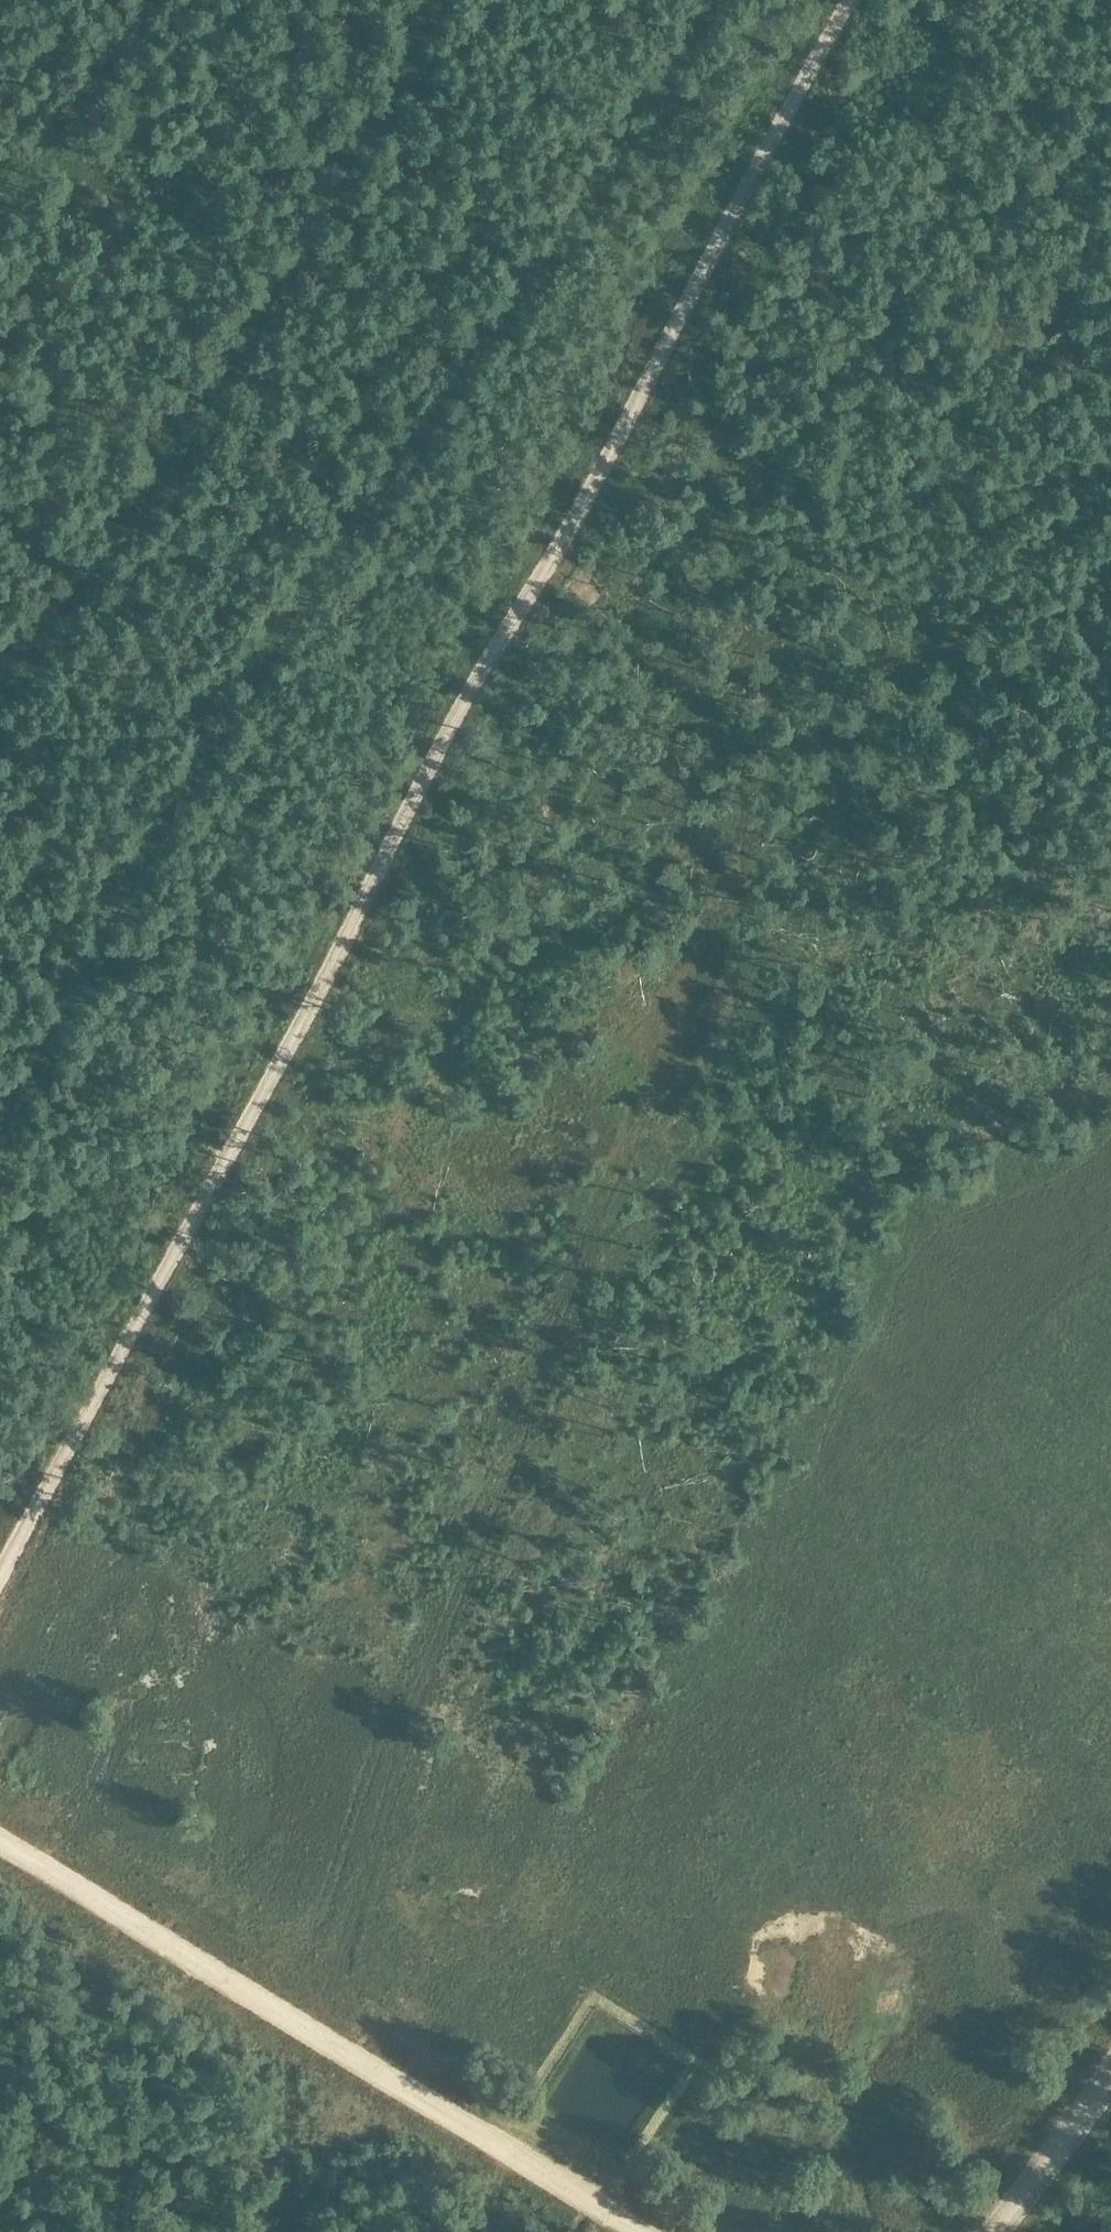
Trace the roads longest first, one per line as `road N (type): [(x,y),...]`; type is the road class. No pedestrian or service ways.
road 1 (track): [(0,1824),(669,2231)]
road 2 (track): [(987,2231),(1110,2074)]

